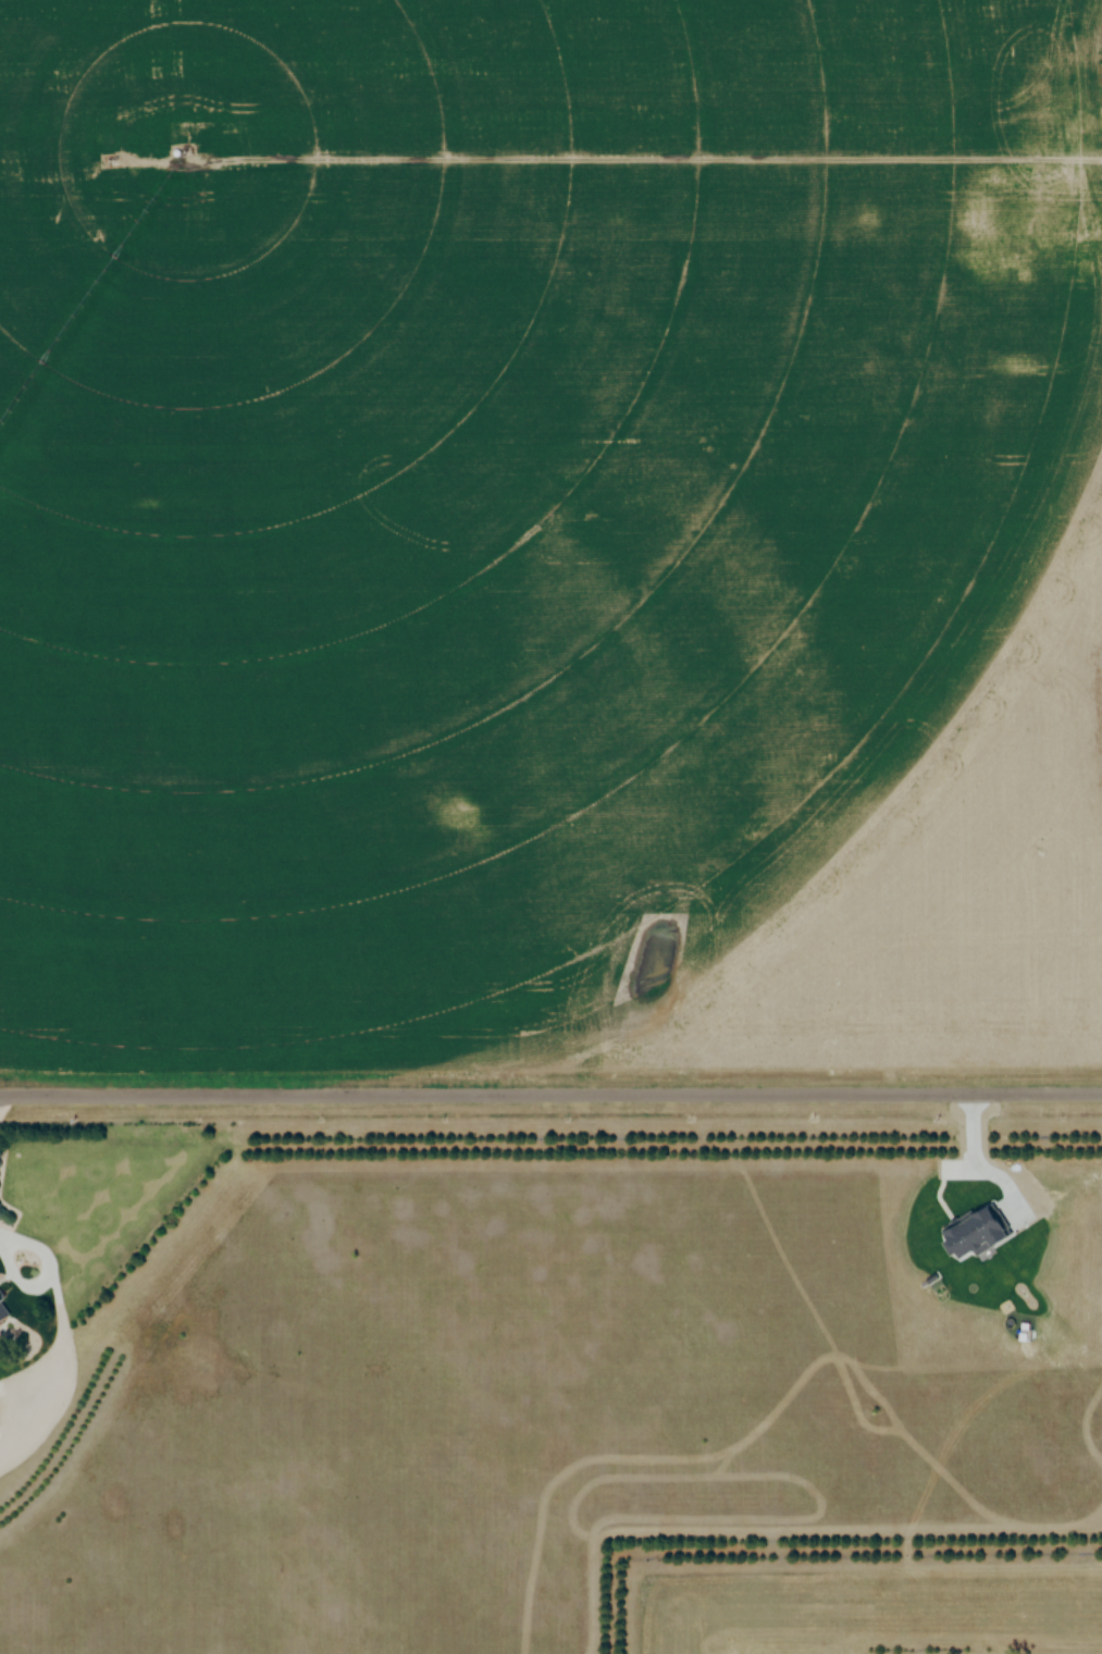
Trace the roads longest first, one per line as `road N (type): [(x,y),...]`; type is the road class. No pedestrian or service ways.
road 1 (residential): [(0,1097),(1101,1095)]

